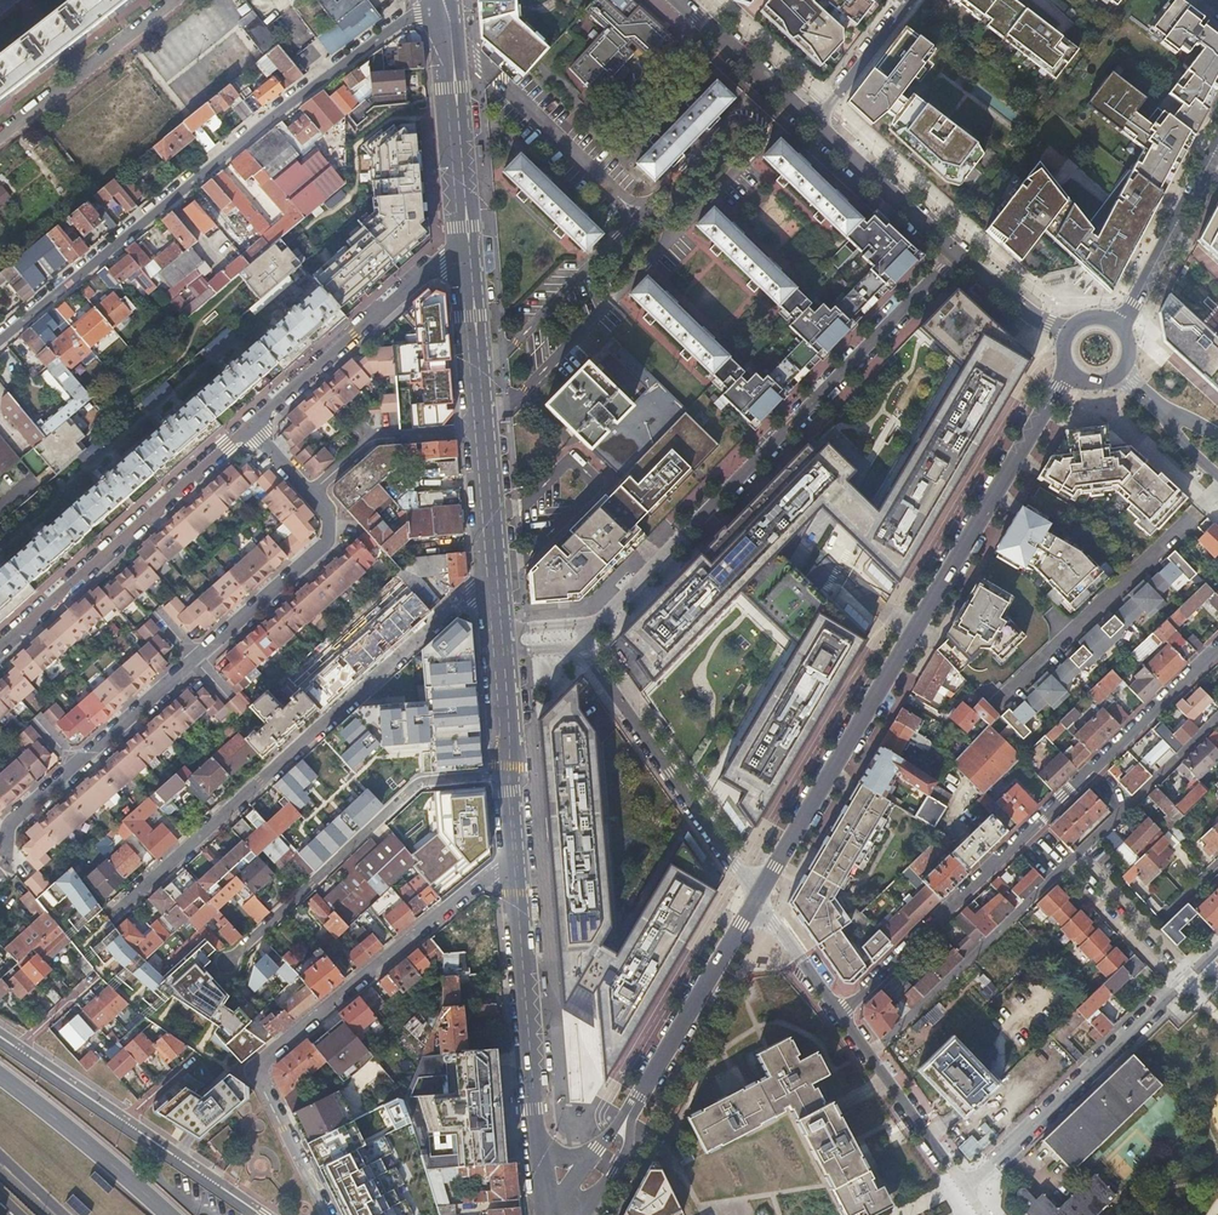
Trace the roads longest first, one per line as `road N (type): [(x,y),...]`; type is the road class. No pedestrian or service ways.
road 1 (tertiary): [(757,897),(1070,371)]
road 2 (residential): [(430,0),(0,343)]
road 3 (residential): [(957,256),(597,622),(578,624)]
road 4 (residential): [(1217,651),(843,1017)]
road 5 (residential): [(494,576),(109,918)]
road 6 (residential): [(328,1214),(260,1076),(262,1065),(495,874),(515,870)]
road 7 (residential): [(508,776),(422,783),(227,962)]
road 8 (residential): [(966,1188),(1217,948)]
road 9 (residential): [(0,648),(254,427)]
road 10 (residential): [(671,240),(761,148),(756,121),(725,124),(637,213)]
road 11 (residential): [(580,646),(757,897)]
road 12 (residential): [(254,427),(468,239)]
road 13 (residential): [(482,433),(671,240)]
road 14 (secondary): [(536,1127),(515,870)]
road 15 (tertiary): [(632,1109),(757,897)]
road 16 (residential): [(637,213),(458,46)]
road 17 (secondary): [(435,0),(460,227),(468,239)]
road 18 (residential): [(311,494),(329,514),(326,538),(194,658)]
road 19 (residential): [(637,213),(478,372)]
road 20 (residential): [(172,0),(0,134)]
road 21 (primary): [(163,1214),(0,1079)]
road 22 (residential): [(843,1017),(966,1188)]
road 23 (tertiary): [(1118,325),(1217,148)]
road 24 (residential): [(813,125),(957,256)]
road 25 (secondary): [(468,239),(458,46)]
road 26 (residential): [(679,0),(813,125)]
road 27 (residential): [(256,1214),(123,1123)]
road 28 (residential): [(813,125),(911,0)]
road 29 (residential): [(194,658),(77,765)]
road 30 (residential): [(757,897),(843,1017)]
road 31 (secondary): [(494,576),(482,433)]
road 32 (residential): [(957,256),(1065,338)]
road 33 (secondary): [(478,372),(468,239)]
road 34 (residential): [(123,1123),(17,1050)]
road 35 (secondary): [(508,776),(500,651)]
road 36 (residential): [(77,765),(10,826),(6,855)]

